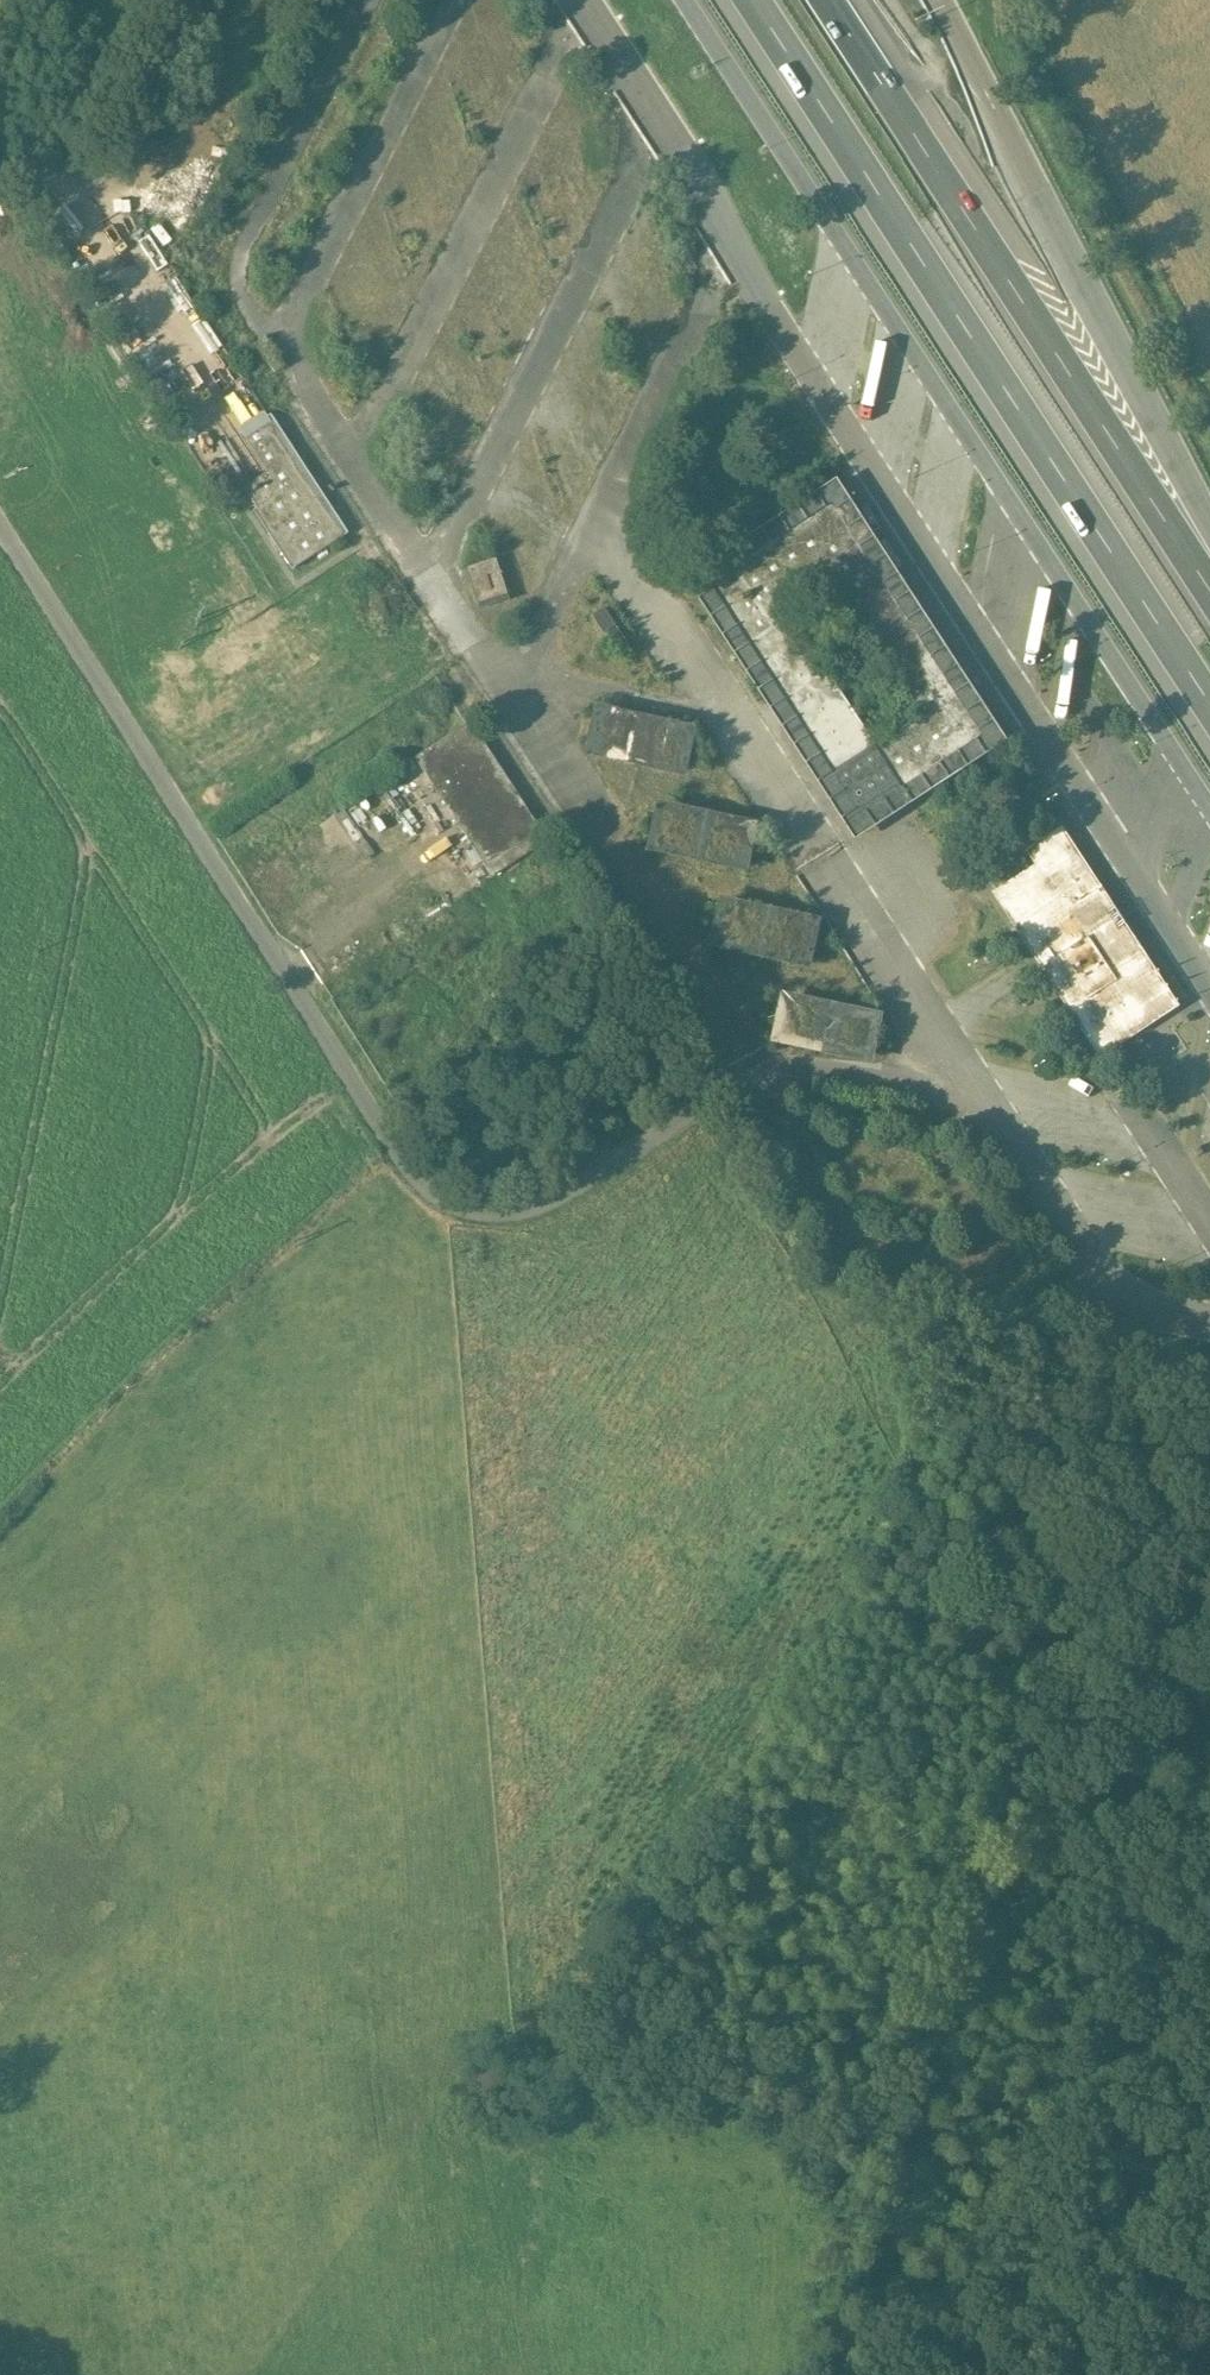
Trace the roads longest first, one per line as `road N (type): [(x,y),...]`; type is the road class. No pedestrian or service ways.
road 1 (unclassified): [(0,529),(404,1165),(439,1195),(507,1213),(542,1203),(742,1083)]
road 2 (motorway): [(686,0),(1209,802)]
road 3 (motorway): [(752,0),(1209,705)]
road 4 (motorway): [(1209,590),(826,0)]
road 5 (motorway): [(1209,571),(1087,294),(947,18)]
road 6 (track): [(1051,223),(888,0)]
road 7 (unclassified): [(0,179),(43,180),(138,203),(240,275)]

